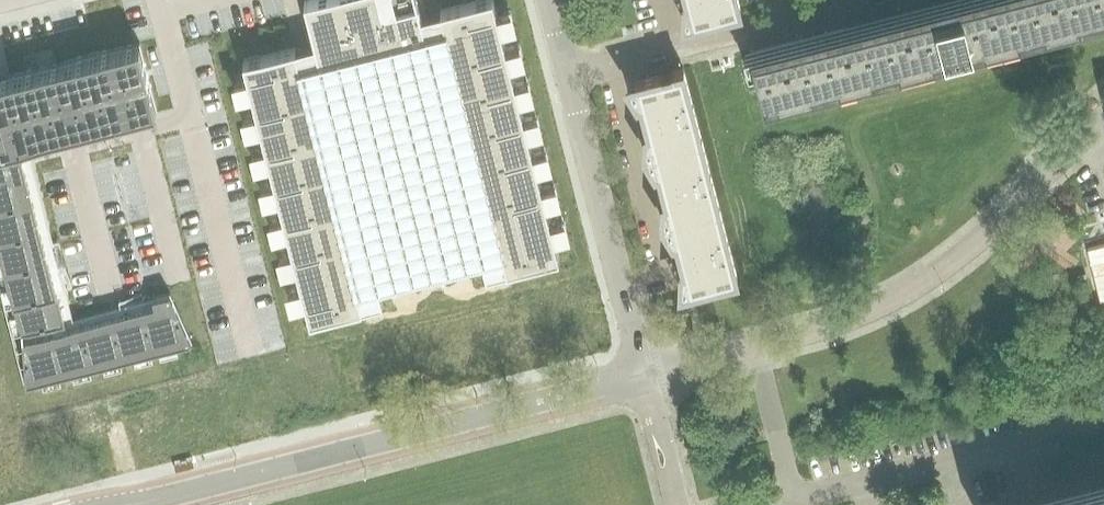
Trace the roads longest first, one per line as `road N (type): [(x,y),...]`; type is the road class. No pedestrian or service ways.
road 1 (tertiary): [(644,375),(161,499)]
road 2 (residential): [(1085,135),(937,273),(826,328),(754,347)]
road 3 (residential): [(798,494),(1103,419)]
road 4 (residential): [(622,289),(664,279),(610,64)]
road 5 (tertiary): [(622,289),(568,76)]
road 6 (residential): [(676,47),(855,0)]
road 7 (residential): [(754,347),(798,494)]

